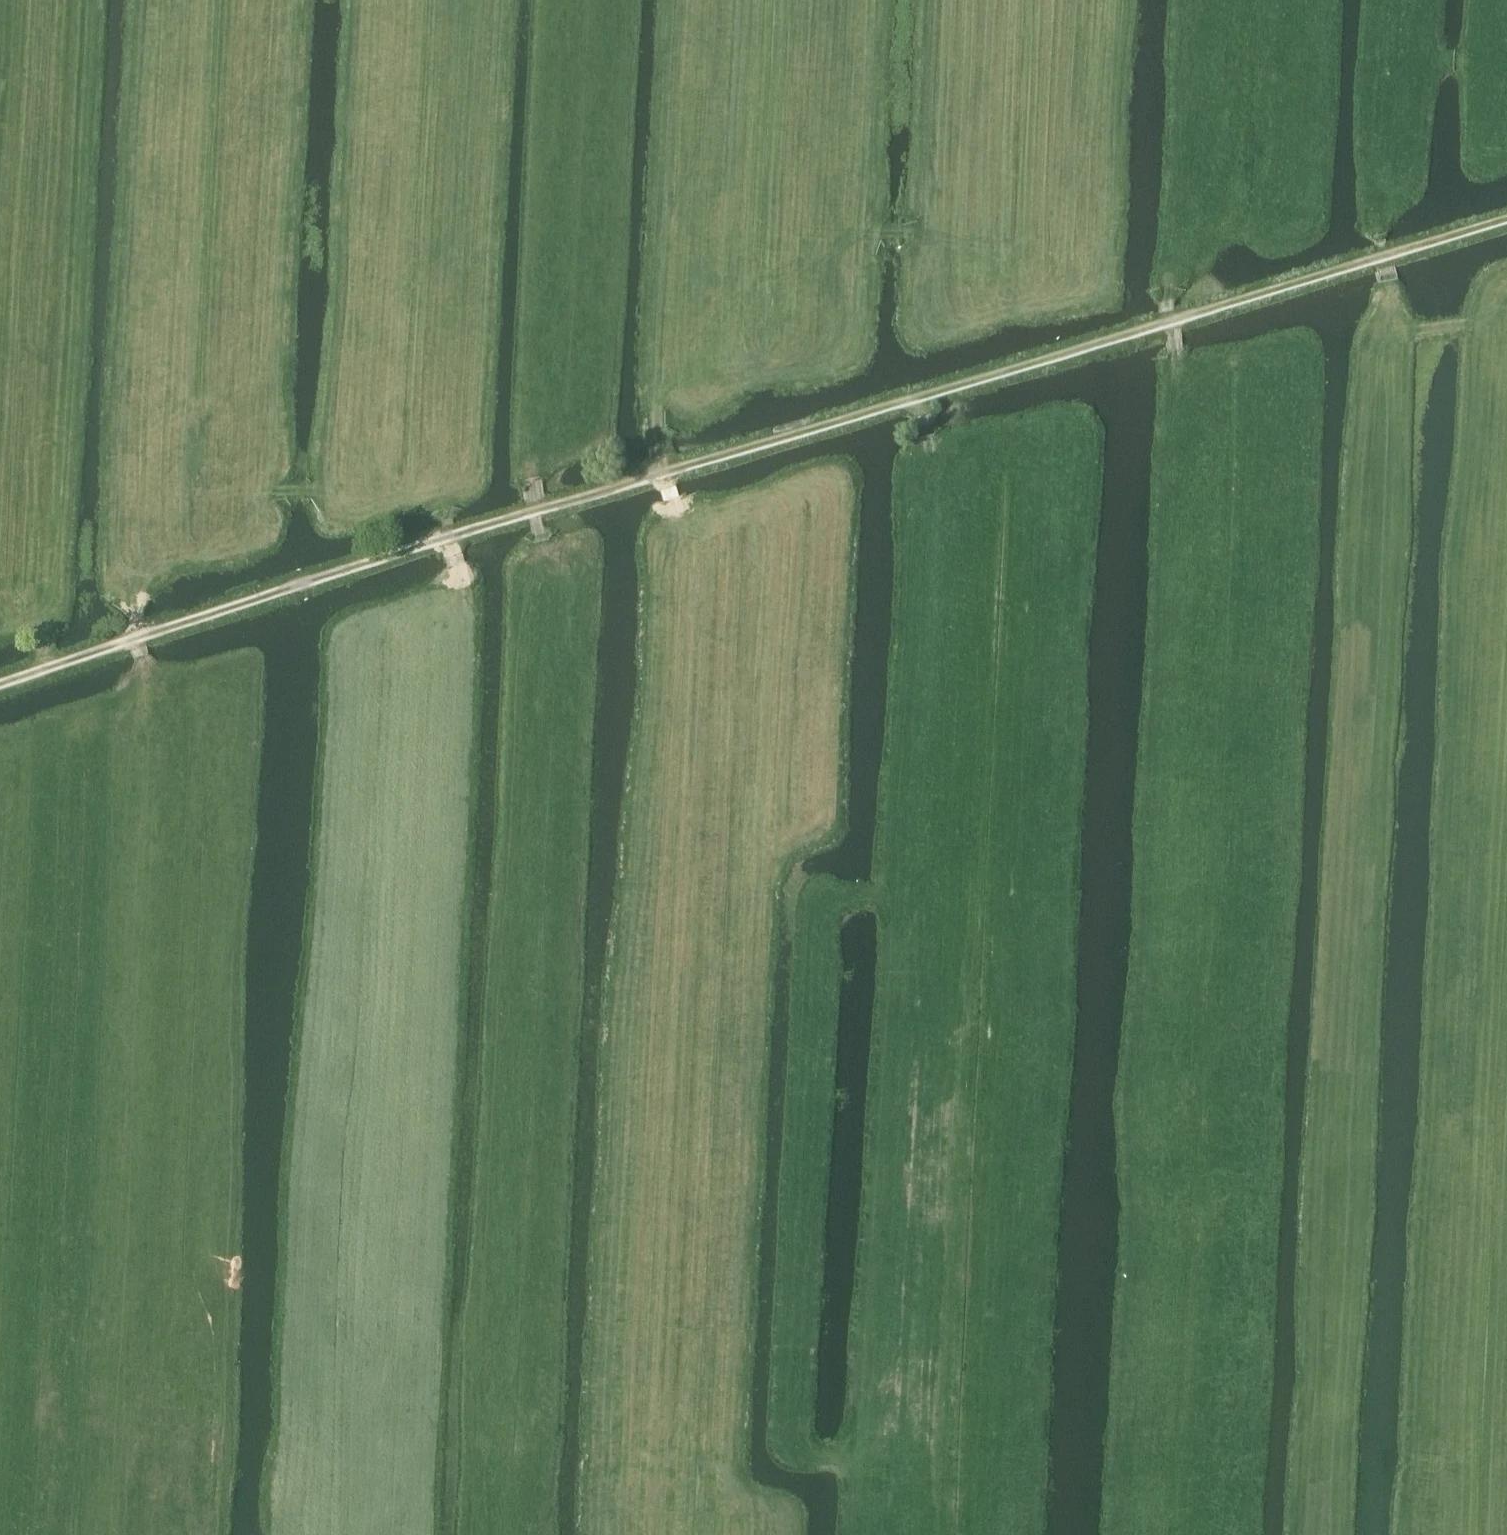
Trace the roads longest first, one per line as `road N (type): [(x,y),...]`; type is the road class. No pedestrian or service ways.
road 1 (track): [(0,682),(307,579),(1506,218)]

